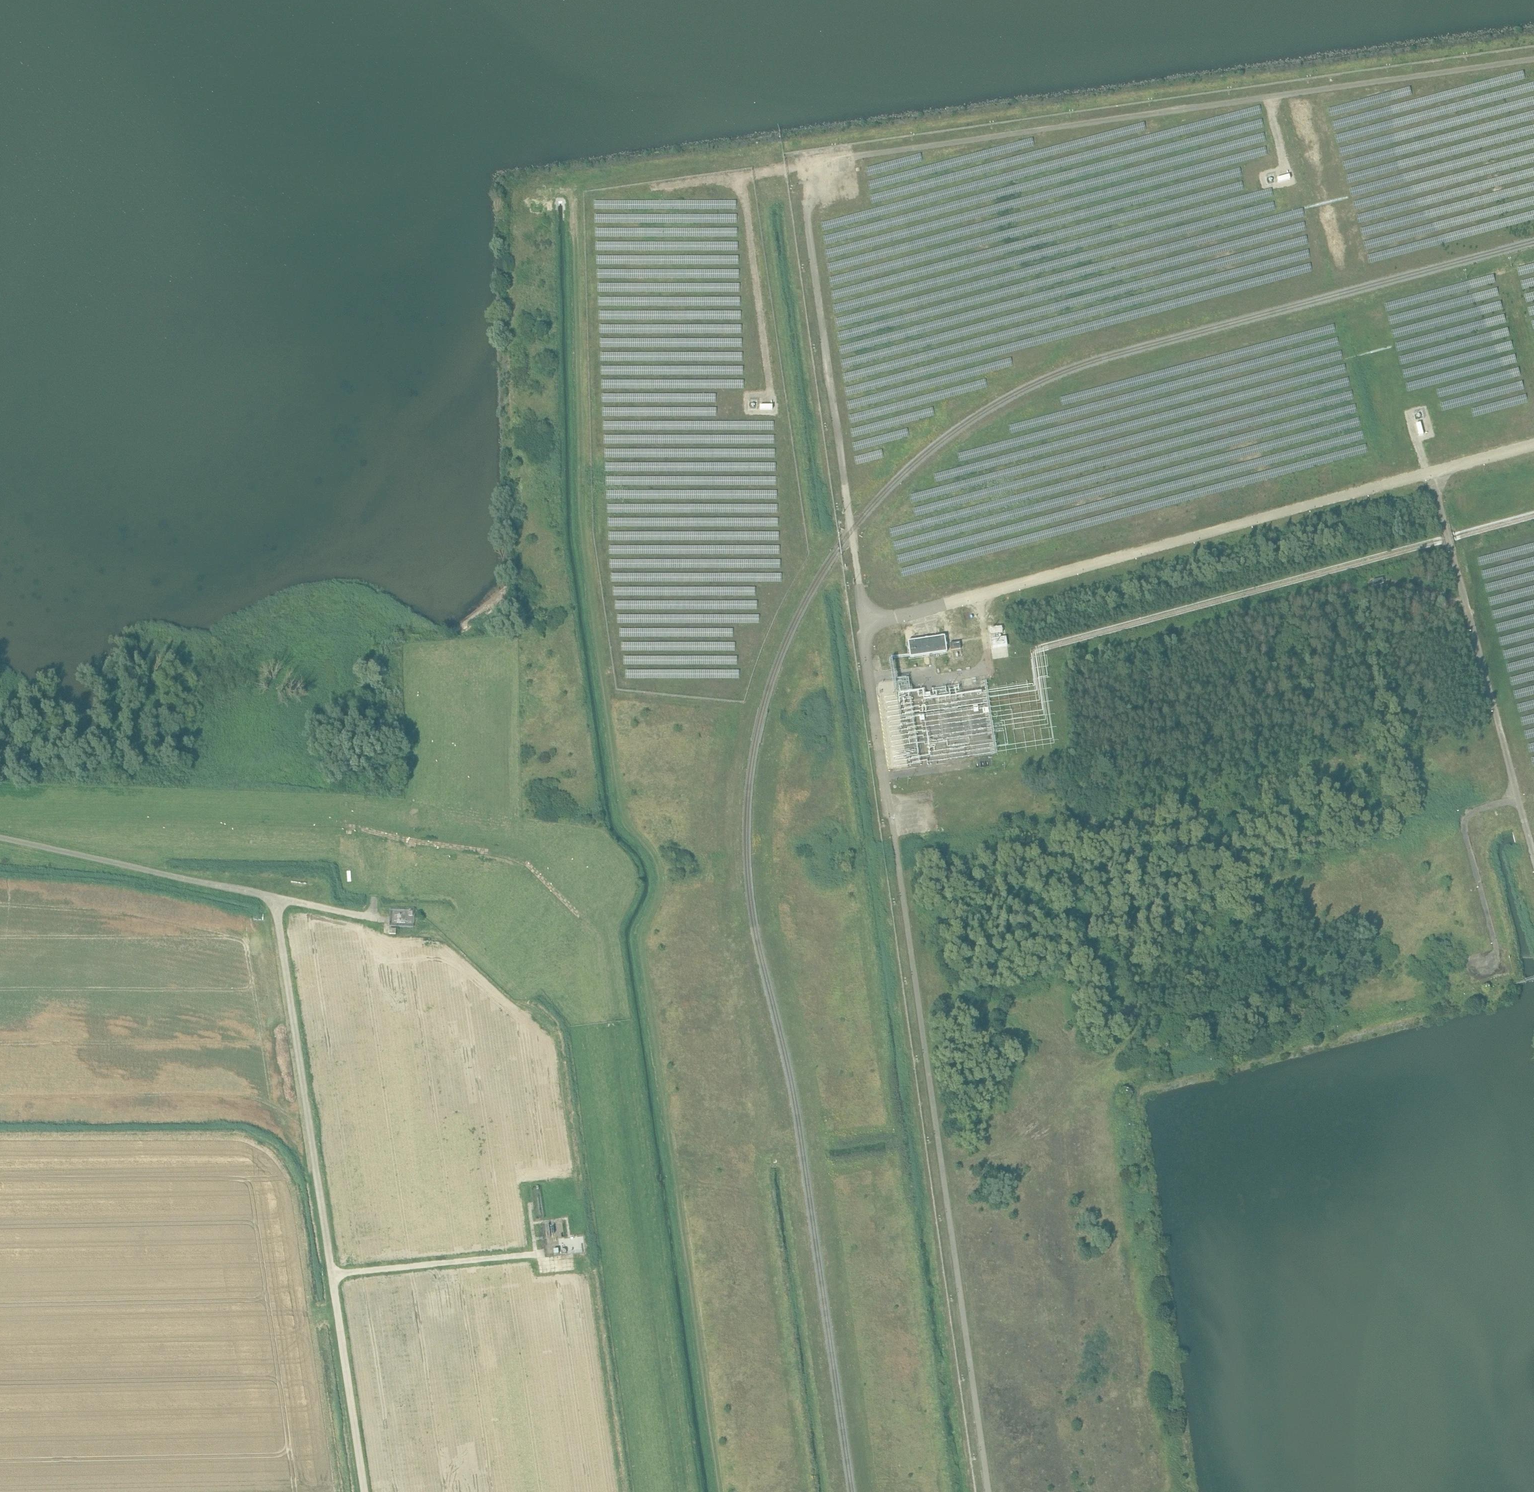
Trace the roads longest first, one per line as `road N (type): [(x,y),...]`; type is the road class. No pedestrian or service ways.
road 1 (track): [(676,1491),(597,939),(520,859),(349,826),(0,821)]
road 2 (unclassified): [(334,1275),(274,909),(241,892),(0,839)]
road 3 (unclassified): [(366,1491),(334,1275)]
road 4 (unclassified): [(334,1275),(543,1254)]

